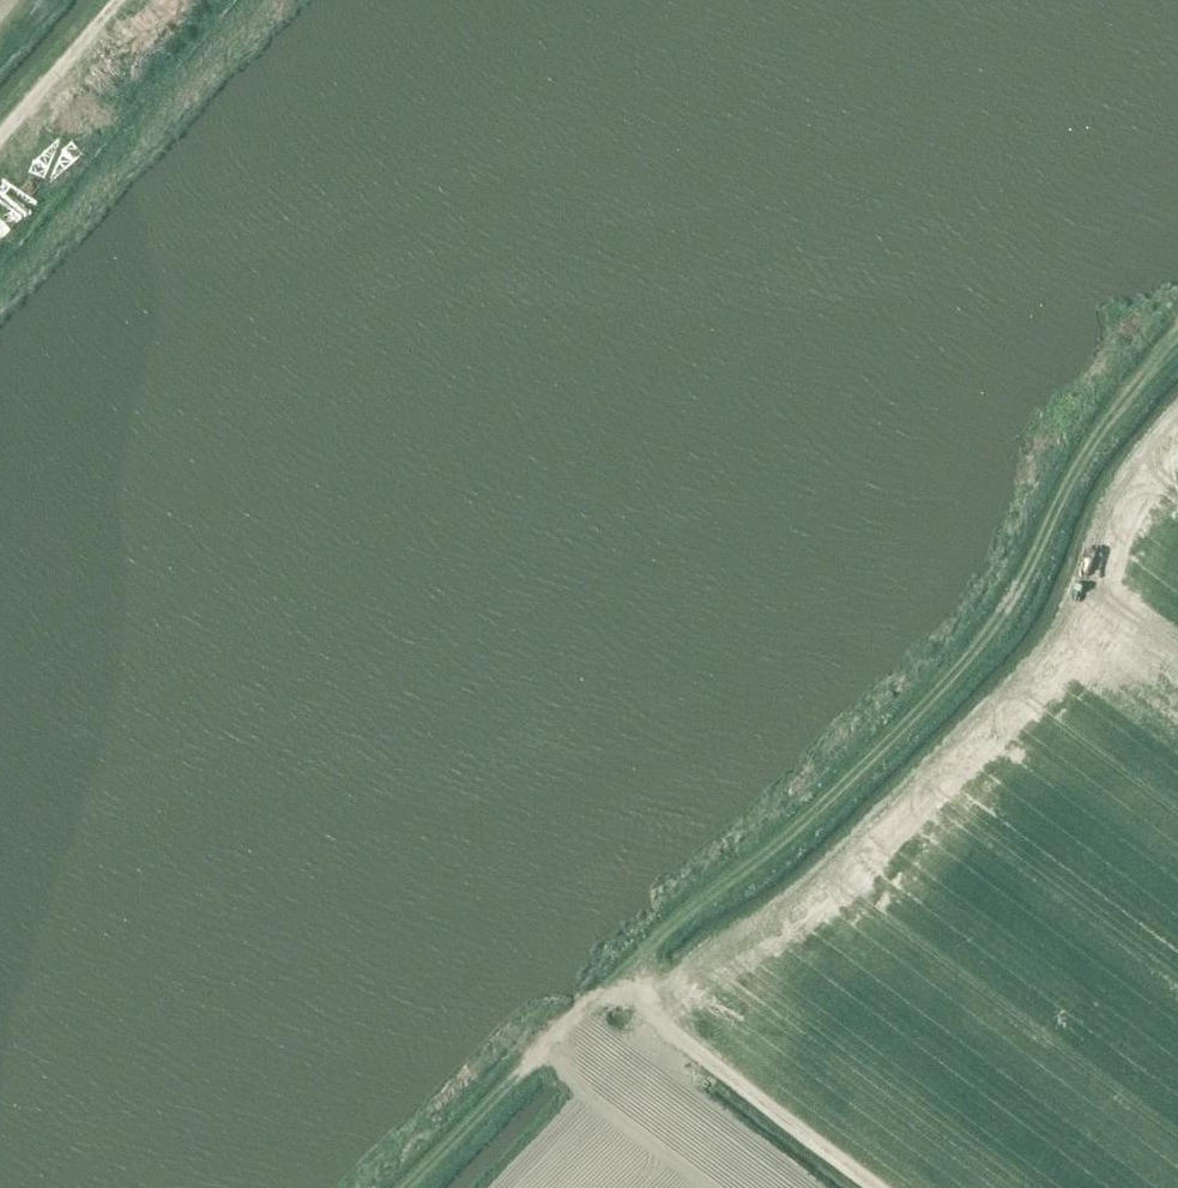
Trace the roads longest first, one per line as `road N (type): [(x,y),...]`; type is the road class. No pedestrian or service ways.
road 1 (track): [(1177,333),(1085,441),(999,619),(833,793),(764,859),(666,926),(407,1187)]
road 2 (track): [(124,0),(0,145)]

